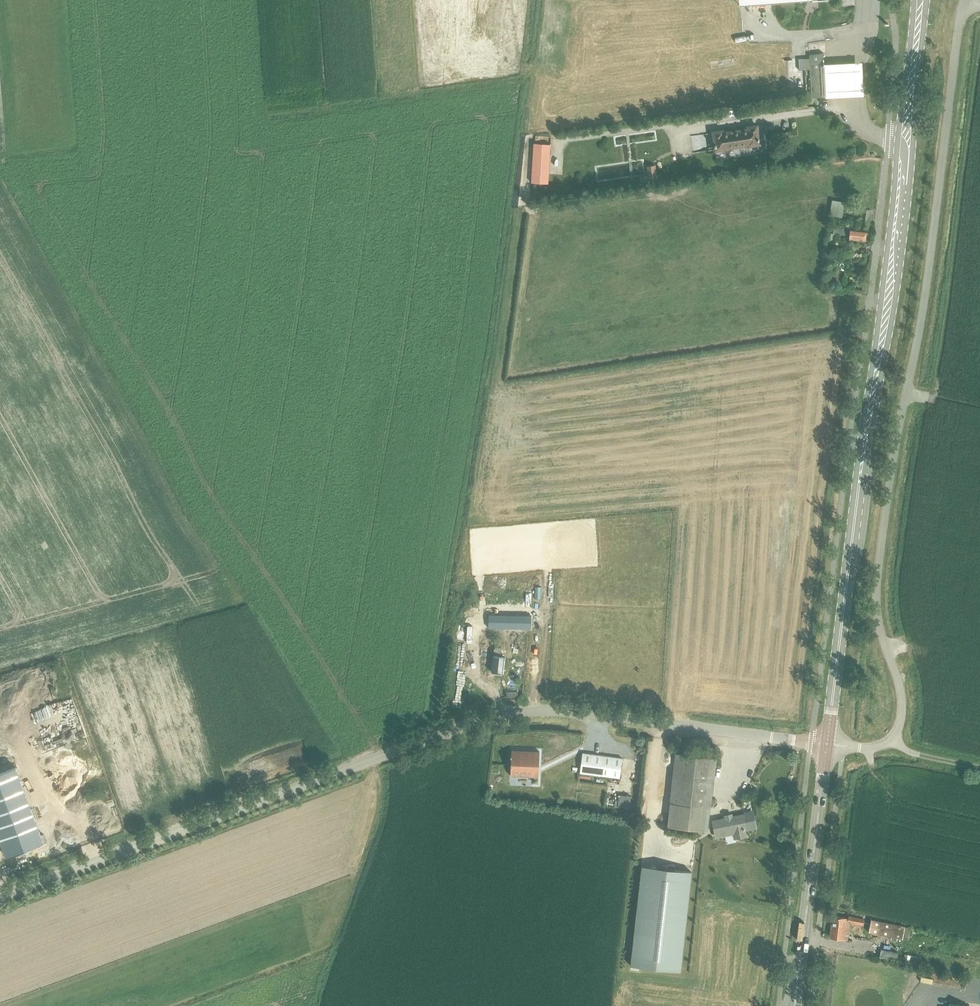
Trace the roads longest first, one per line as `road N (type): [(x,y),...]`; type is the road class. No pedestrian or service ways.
road 1 (unclassified): [(0,897),(507,713),(578,712),(772,738)]
road 2 (unclassified): [(965,0),(877,586),(901,721),(892,739),(860,748)]
road 3 (primary): [(827,744),(921,3)]
road 4 (primary): [(795,1005),(827,744)]

